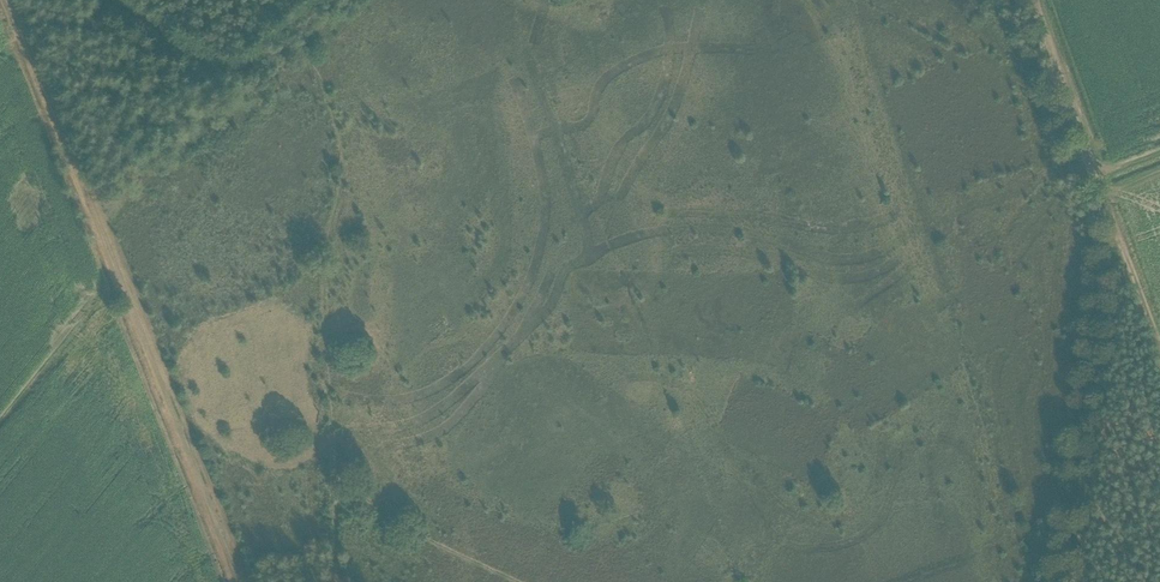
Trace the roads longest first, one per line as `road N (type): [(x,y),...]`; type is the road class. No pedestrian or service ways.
road 1 (track): [(9,0),(239,581)]
road 2 (track): [(1032,0),(1106,198),(1064,581)]
road 3 (track): [(340,495),(324,264),(344,171),(319,78),(290,37),(329,0)]
road 4 (track): [(1159,176),(1106,198),(1159,349)]
road 5 (track): [(517,581),(340,495)]

